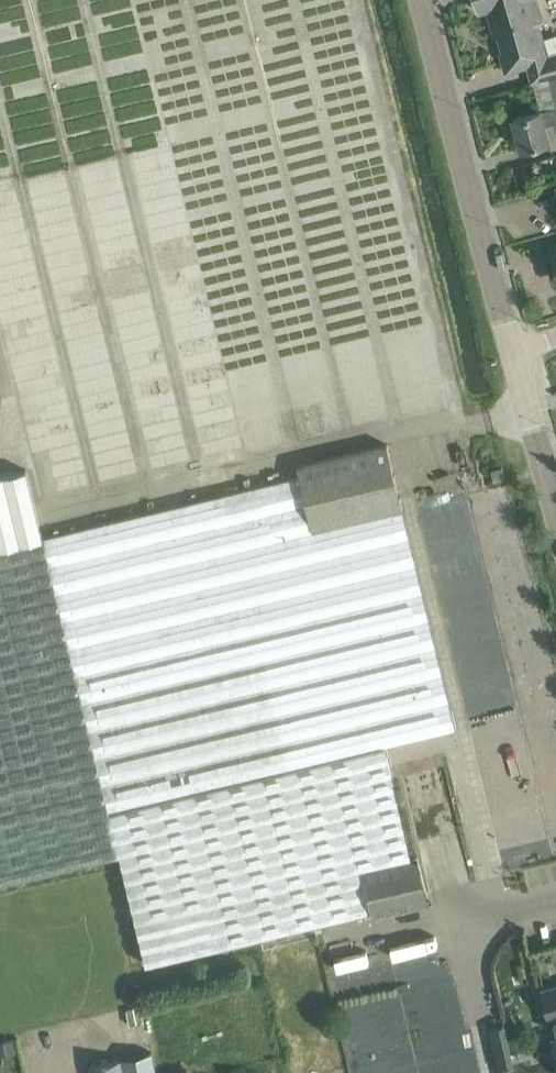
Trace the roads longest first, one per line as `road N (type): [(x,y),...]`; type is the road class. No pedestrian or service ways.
road 1 (tertiary): [(512,352),(425,0)]
road 2 (tertiary): [(555,512),(512,352)]

